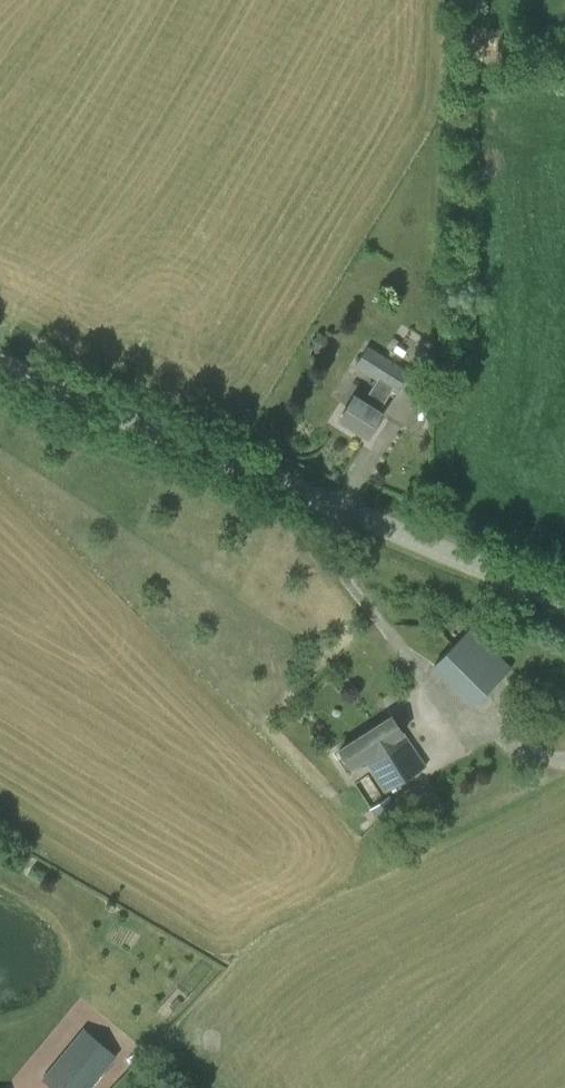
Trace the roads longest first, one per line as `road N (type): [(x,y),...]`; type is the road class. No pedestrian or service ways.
road 1 (tertiary): [(564,595),(0,365)]

